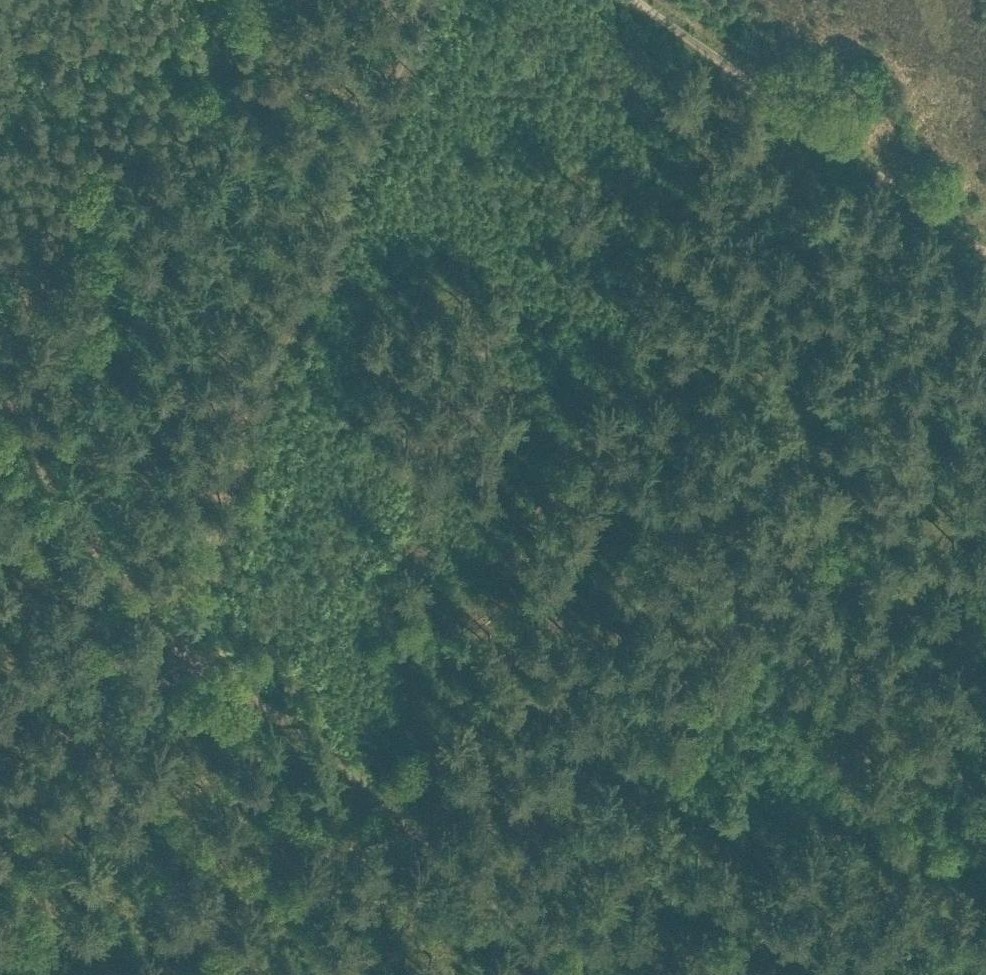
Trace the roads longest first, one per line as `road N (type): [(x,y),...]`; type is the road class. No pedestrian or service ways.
road 1 (track): [(423,0),(288,333),(177,652)]
road 2 (track): [(566,974),(434,846),(177,652)]
road 3 (track): [(637,0),(985,248)]
road 4 (track): [(0,926),(177,652)]
road 5 (track): [(177,652),(0,406)]

